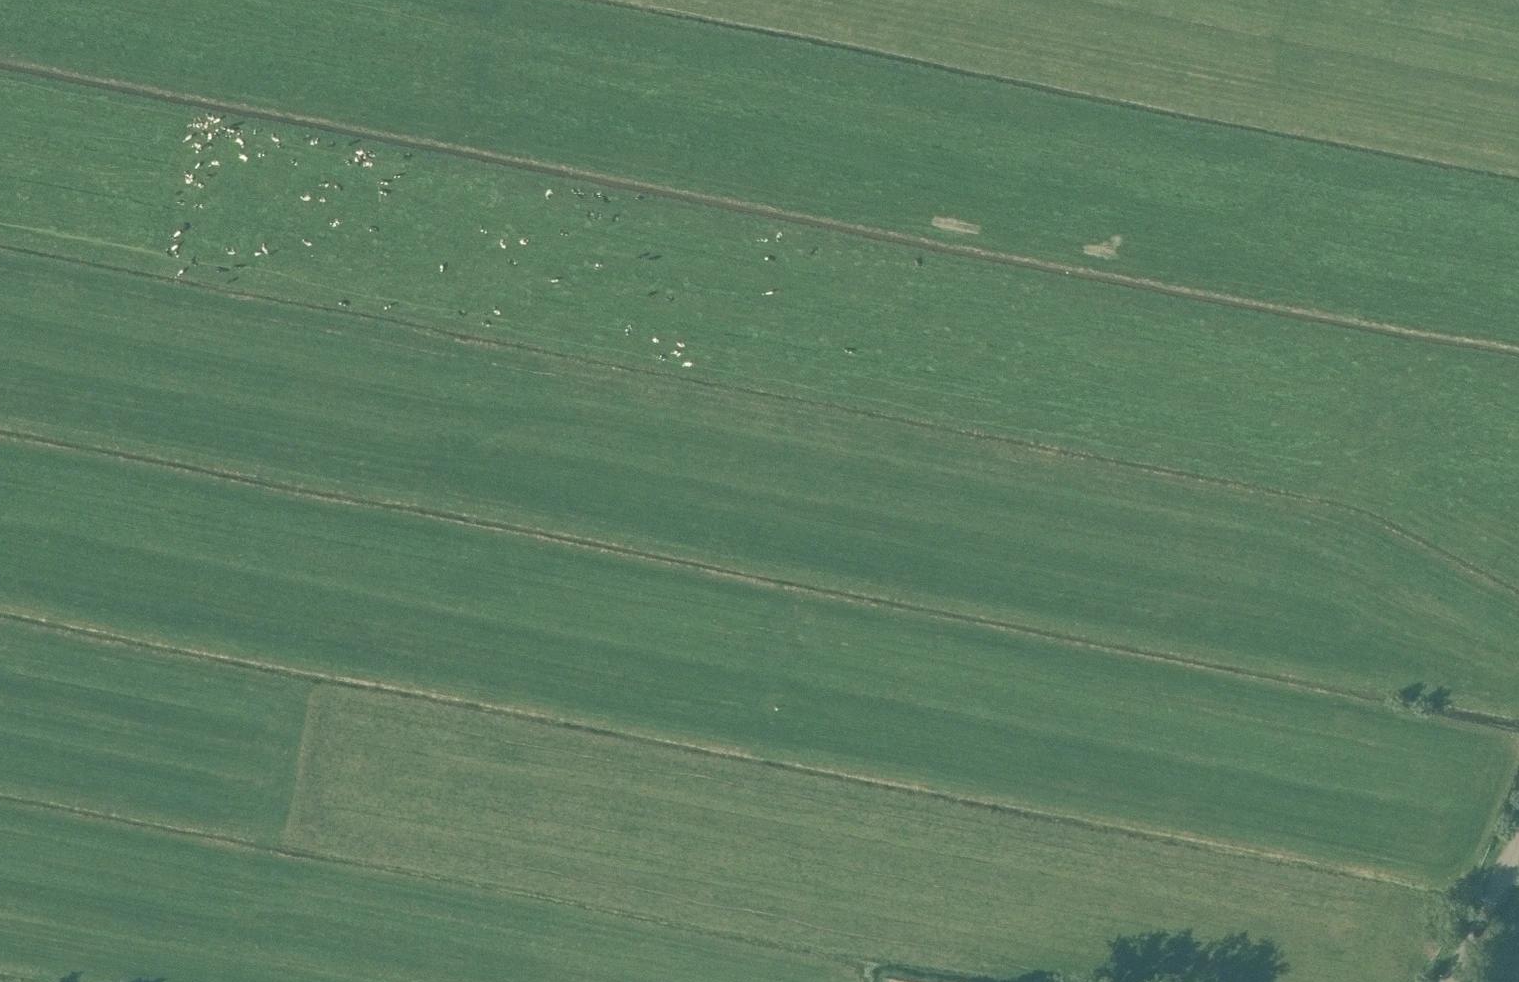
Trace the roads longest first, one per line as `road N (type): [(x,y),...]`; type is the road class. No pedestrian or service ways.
road 1 (unclassified): [(1446,981),(1518,840)]

